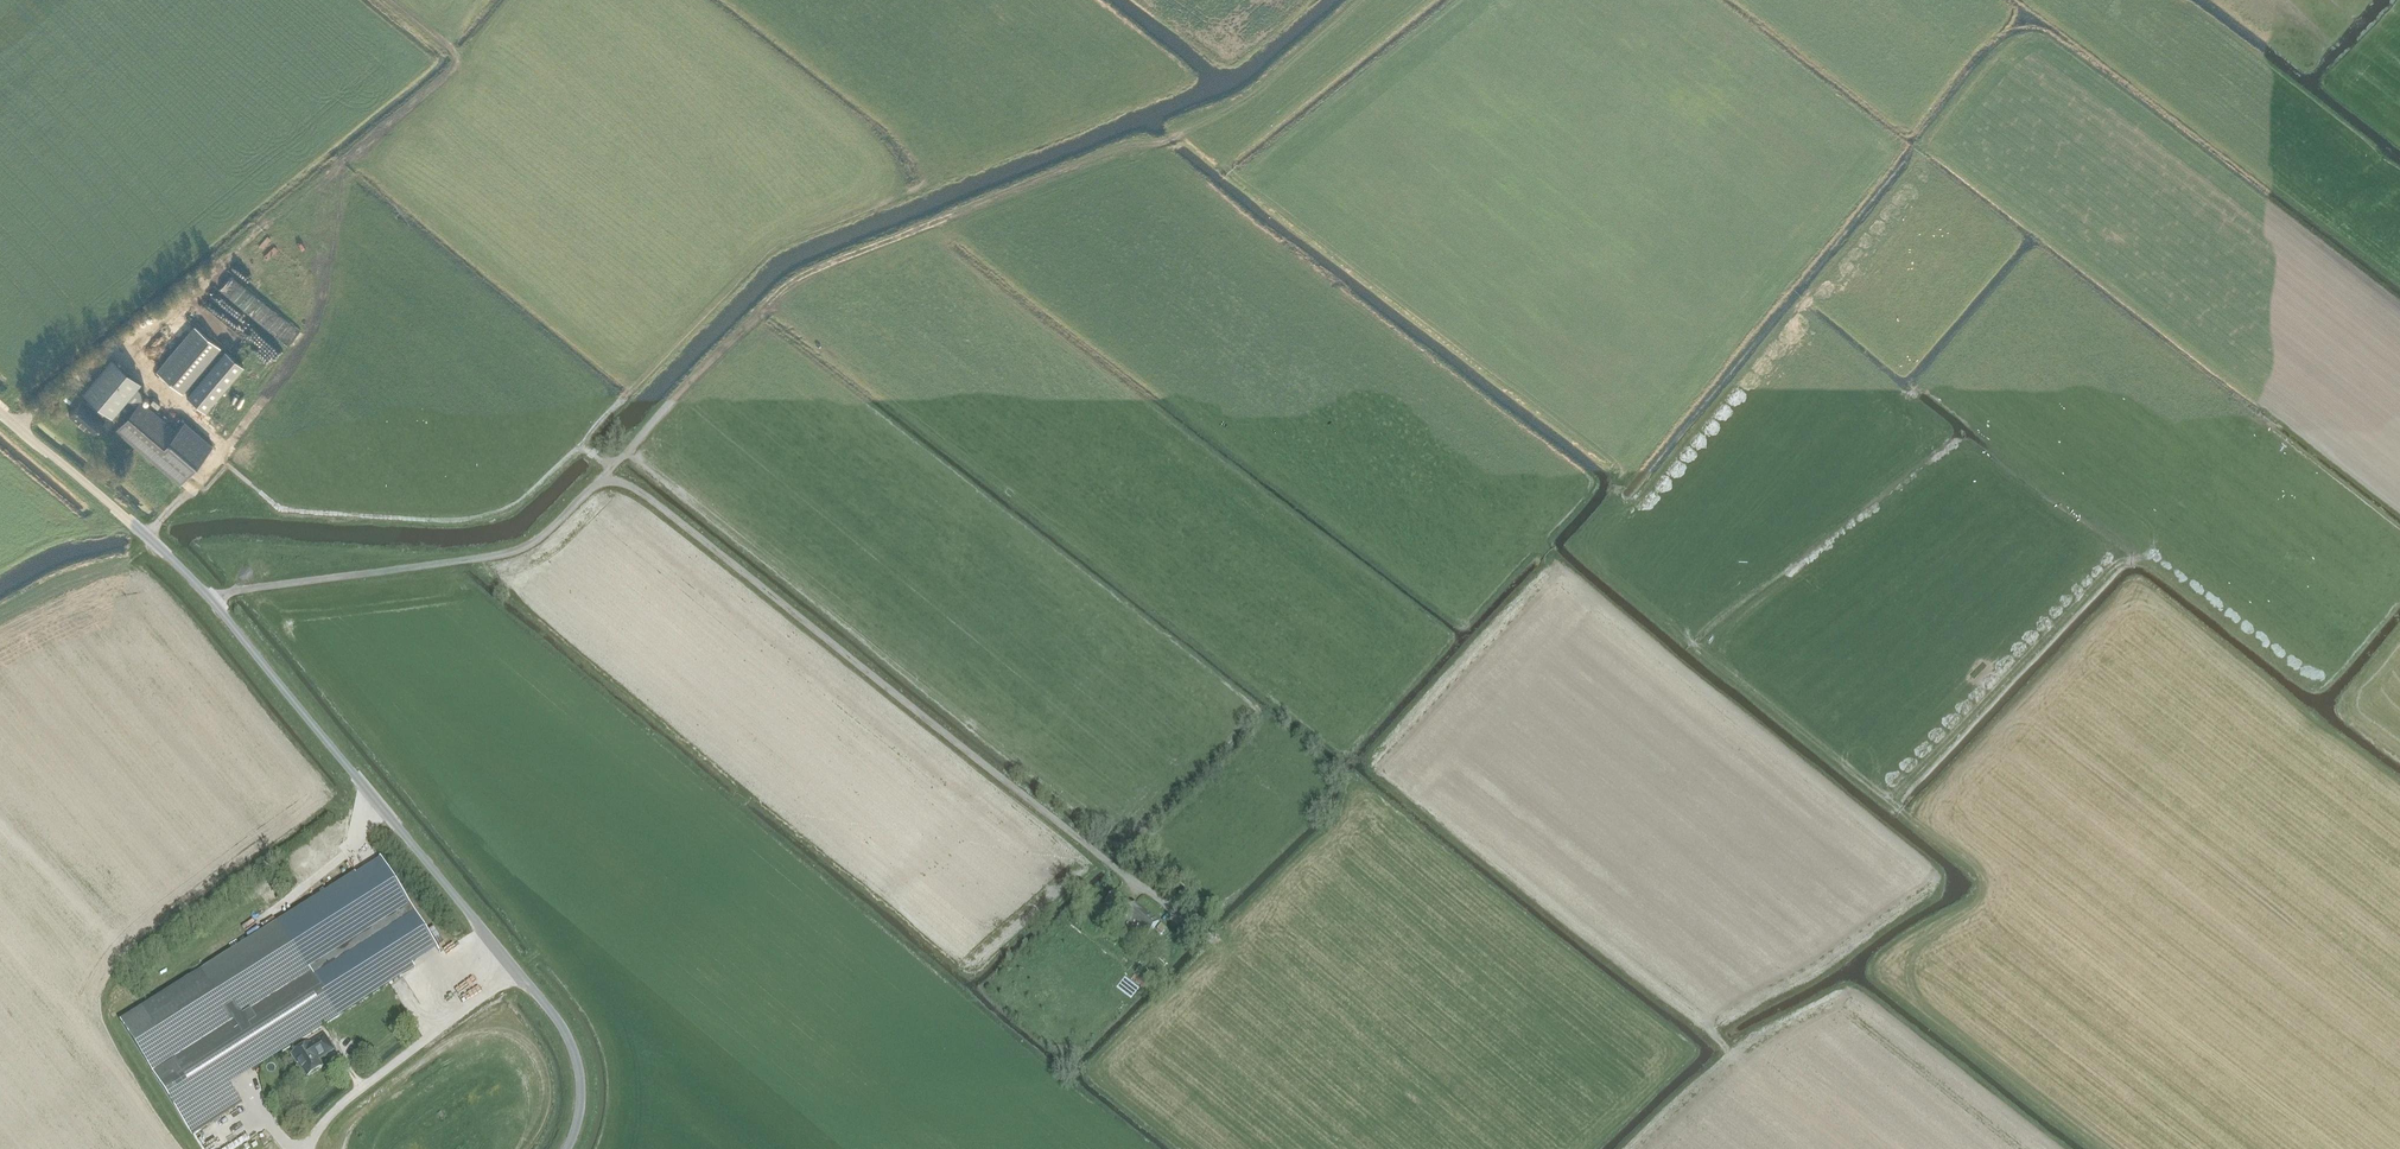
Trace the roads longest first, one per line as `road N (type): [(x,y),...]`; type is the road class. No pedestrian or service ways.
road 1 (tertiary): [(566,1148),(582,1080),(565,1032),(209,596),(0,407)]

